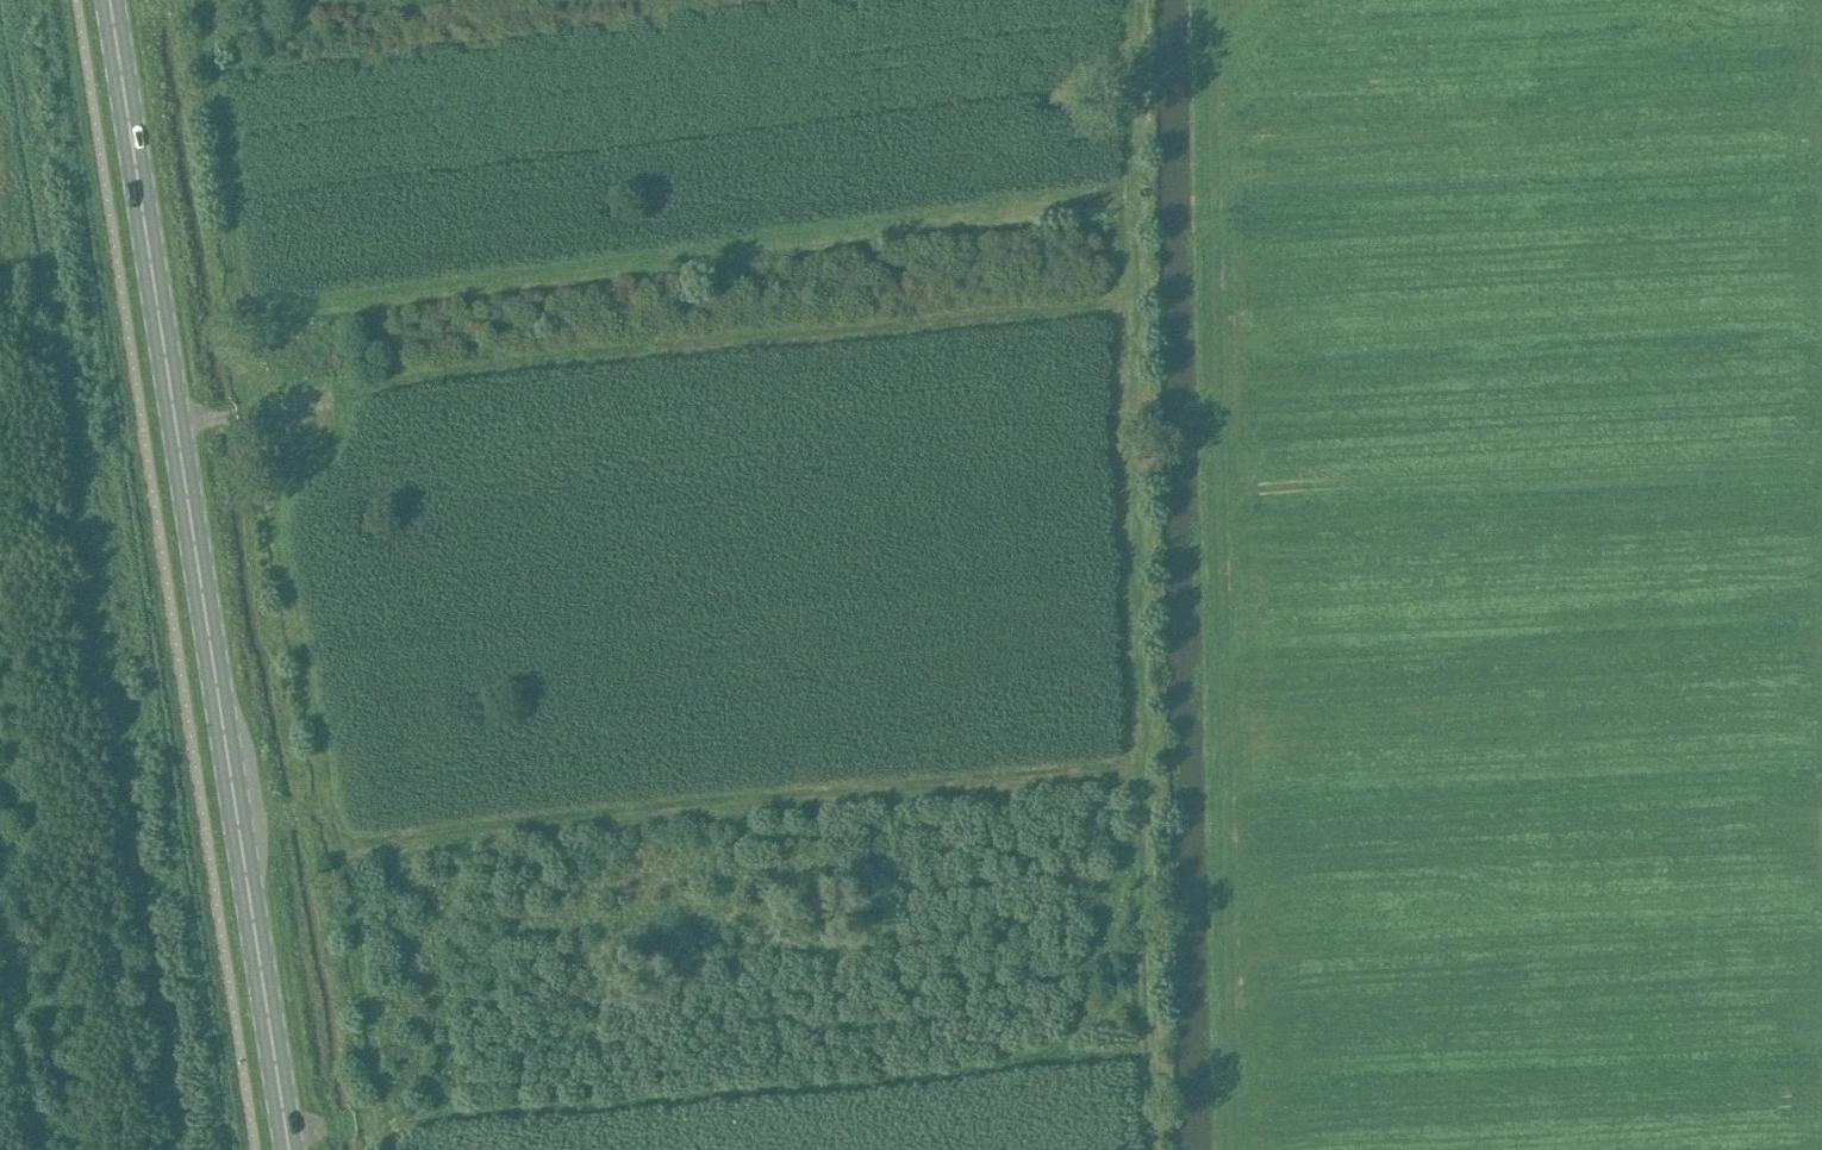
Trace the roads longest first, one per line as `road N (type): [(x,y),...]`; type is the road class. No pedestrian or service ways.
road 1 (track): [(1145,1149),(1133,296),(356,387),(174,426)]
road 2 (primary): [(287,1149),(107,0)]
road 3 (track): [(1146,1053),(284,1130)]

